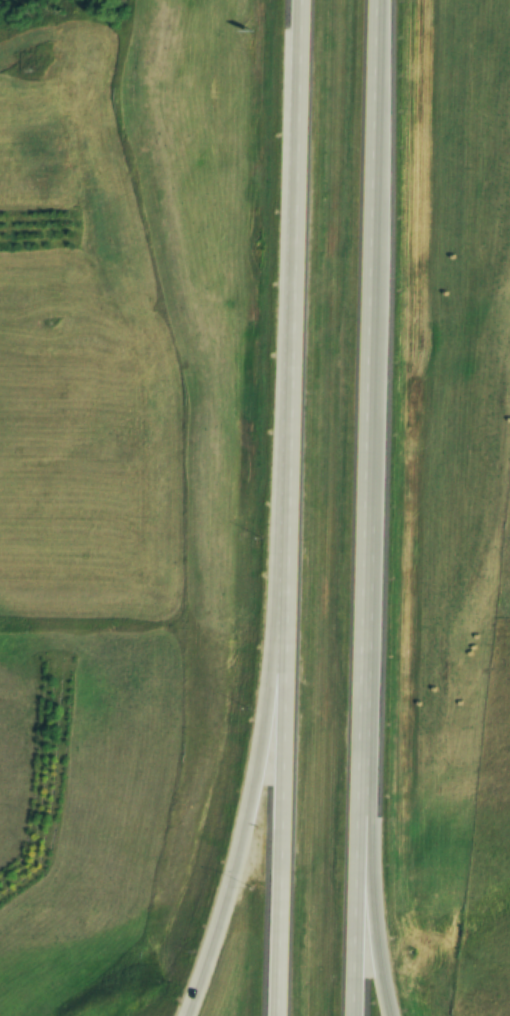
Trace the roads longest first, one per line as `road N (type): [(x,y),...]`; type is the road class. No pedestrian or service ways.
road 1 (motorway): [(359,1015),(385,0)]
road 2 (motorway): [(302,0),(277,1015)]
road 3 (motorway): [(289,557),(251,803),(209,967),(188,1015)]
road 4 (motorway): [(393,1015),(379,965),(363,791)]

